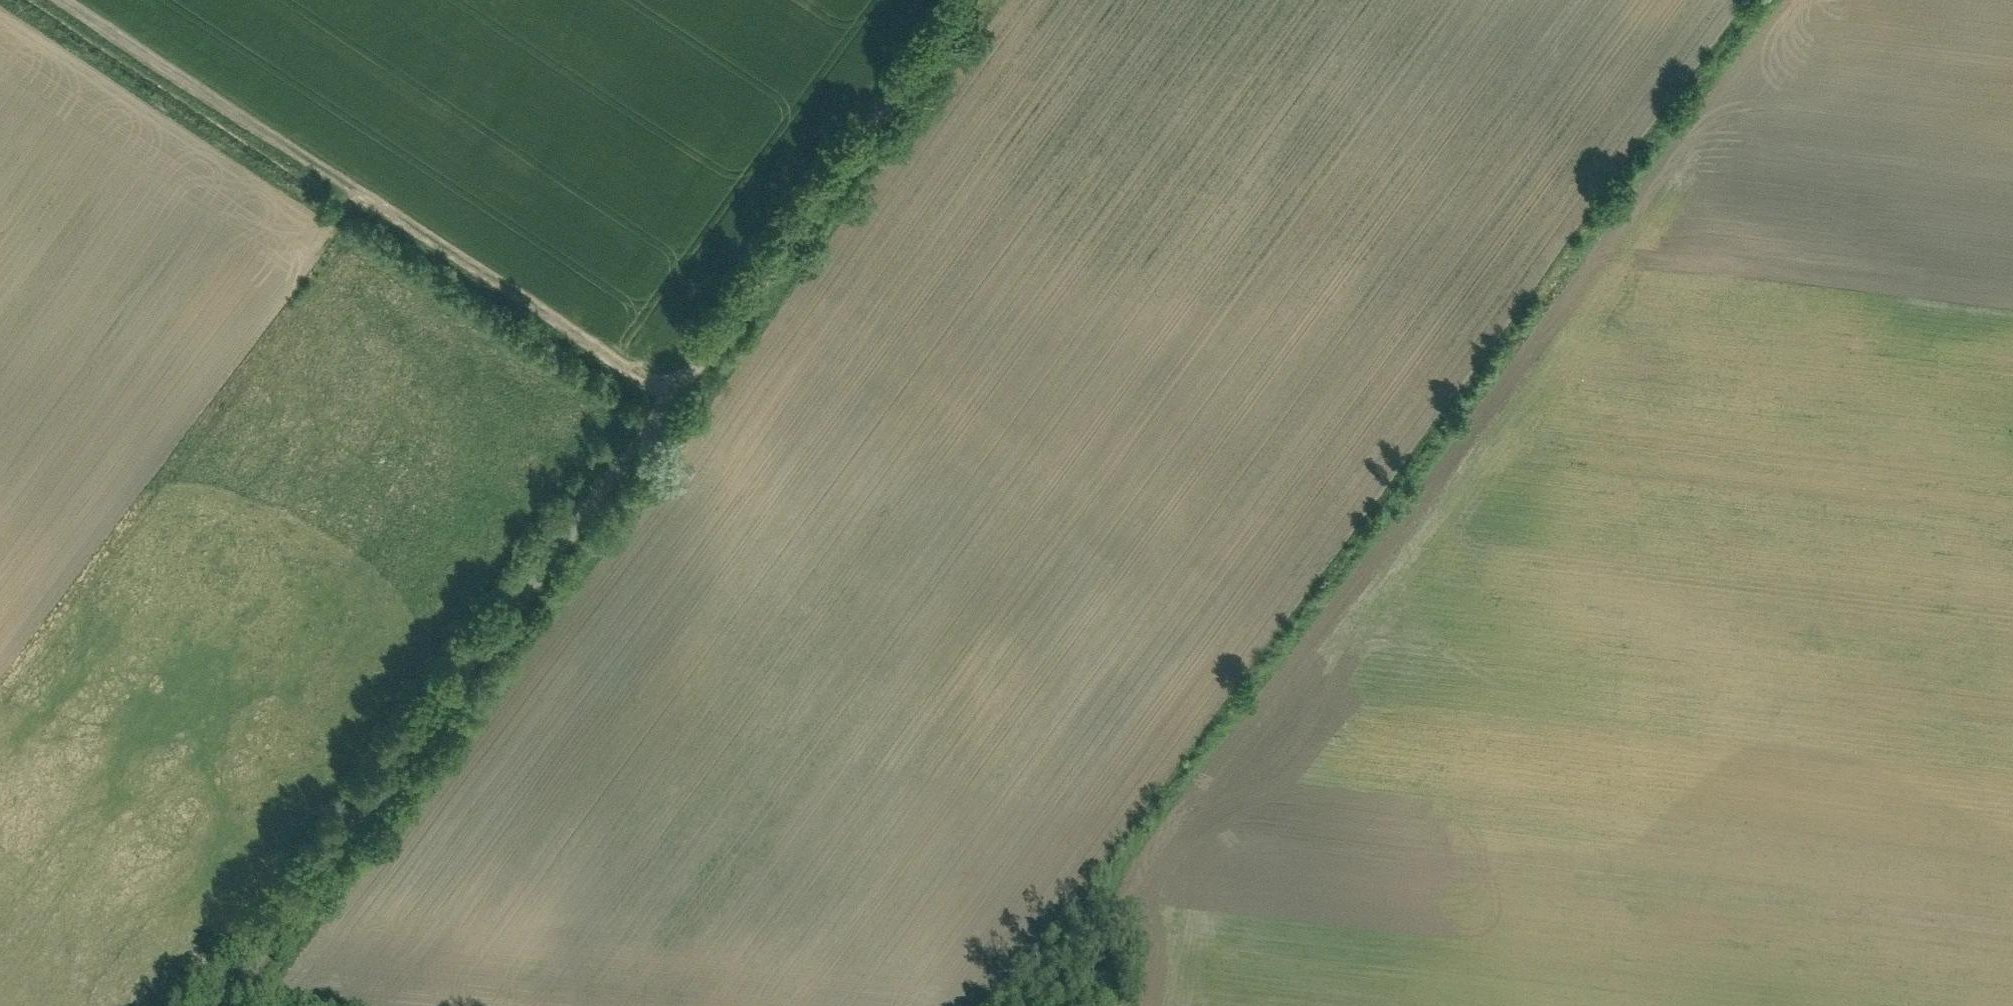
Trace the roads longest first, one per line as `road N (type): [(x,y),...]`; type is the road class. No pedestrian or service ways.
road 1 (residential): [(225,1005),(971,0)]

